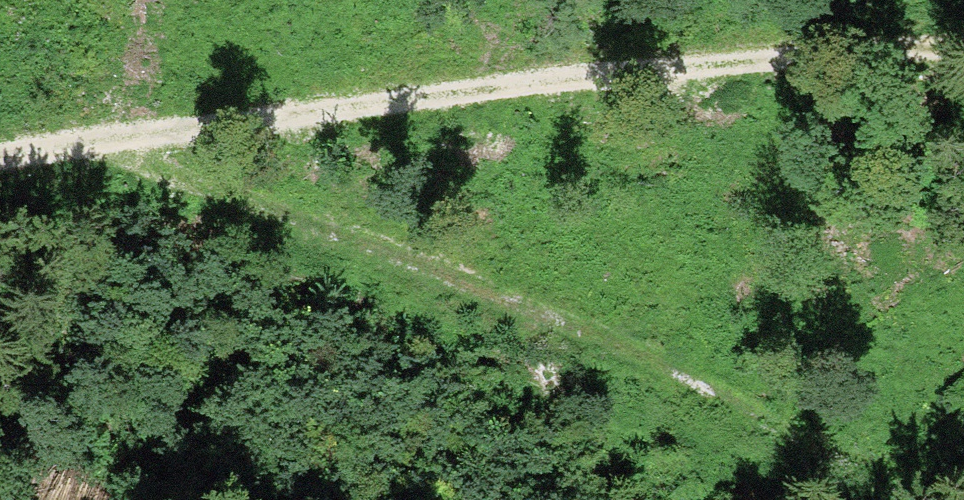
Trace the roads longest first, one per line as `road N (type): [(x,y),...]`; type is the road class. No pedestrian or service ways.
road 1 (track): [(0,155),(212,123),(667,73),(963,59)]
road 2 (track): [(97,141),(963,487)]

